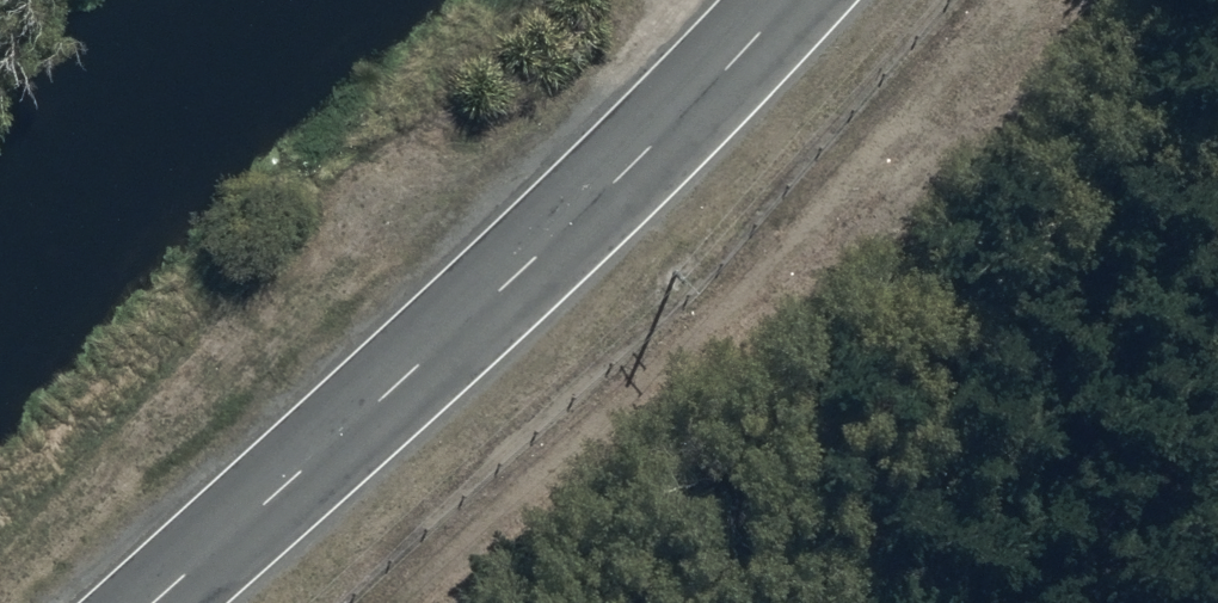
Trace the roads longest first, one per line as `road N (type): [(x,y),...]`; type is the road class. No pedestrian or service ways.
road 1 (tertiary): [(772,0),(577,210),(155,602)]
road 2 (track): [(391,602),(716,293),(994,0)]

